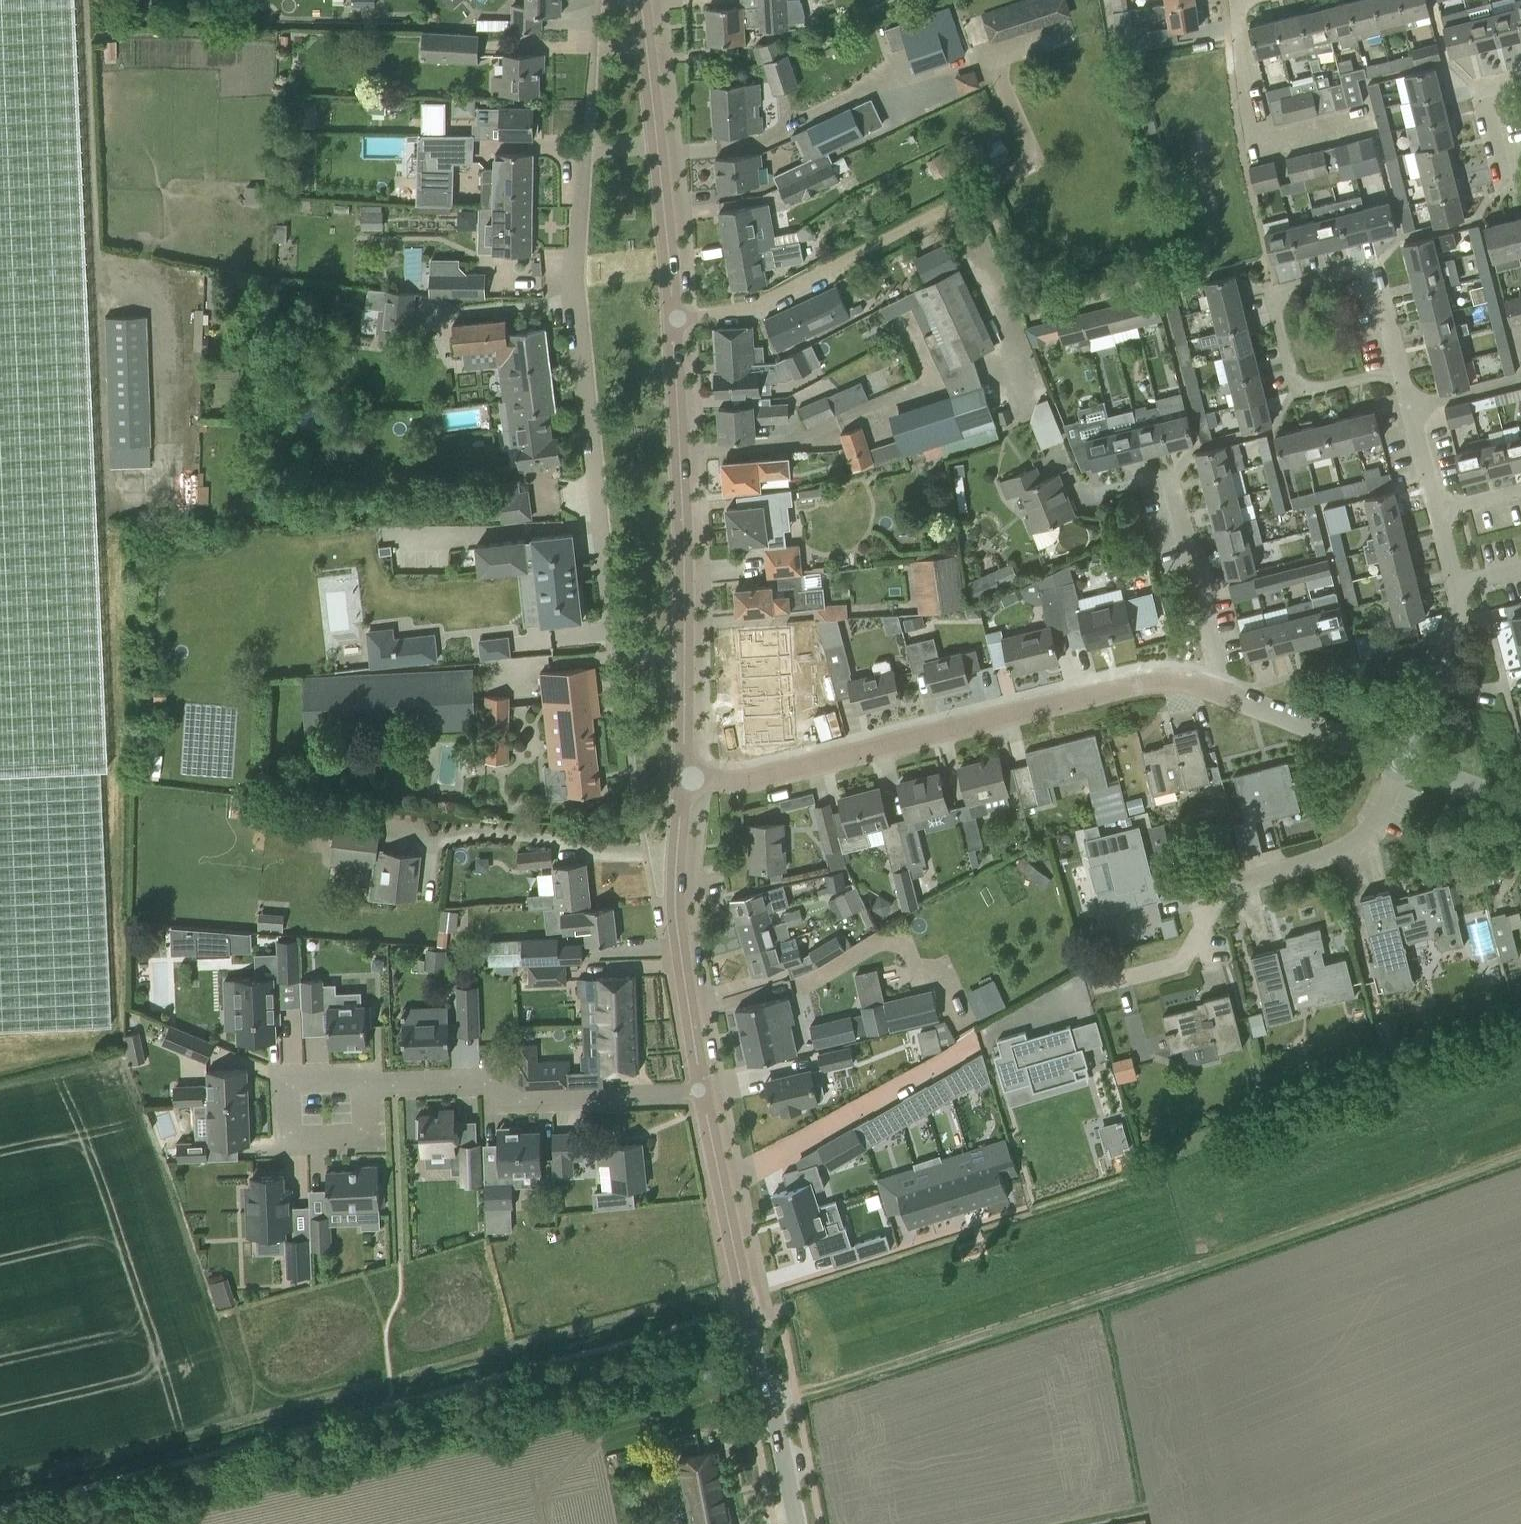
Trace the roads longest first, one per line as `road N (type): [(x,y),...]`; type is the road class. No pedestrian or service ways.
road 1 (residential): [(683,651),(619,650),(610,632),(575,305),(584,146),(656,145)]
road 2 (unclassified): [(681,777),(749,780),(1155,679),(1209,685)]
road 3 (tertiary): [(683,651),(672,318),(656,145)]
road 4 (tertiary): [(796,1523),(701,1090)]
road 5 (residential): [(1088,987),(1181,963),(1220,890),(1363,835),(1400,760)]
road 6 (residential): [(701,1090),(518,1096),(479,1080),(369,1082)]
road 7 (tertiary): [(701,1090),(676,912),(681,777)]
road 8 (residential): [(1400,368),(1294,391),(1272,294),(1374,269)]
road 9 (residential): [(1209,685),(1215,662),(1170,475),(1096,495)]
road 10 (residential): [(369,1082),(286,1085),(287,1143),(370,1141)]
road 11 (unclassified): [(1209,685),(1400,760)]
road 12 (residential): [(1400,760),(1448,639),(1459,583)]
road 13 (residential): [(1440,513),(1400,368)]
road 14 (tertiary): [(656,145),(640,0)]
road 15 (unclassified): [(1400,760),(1520,803)]
road 16 (tertiary): [(681,777),(683,651)]

